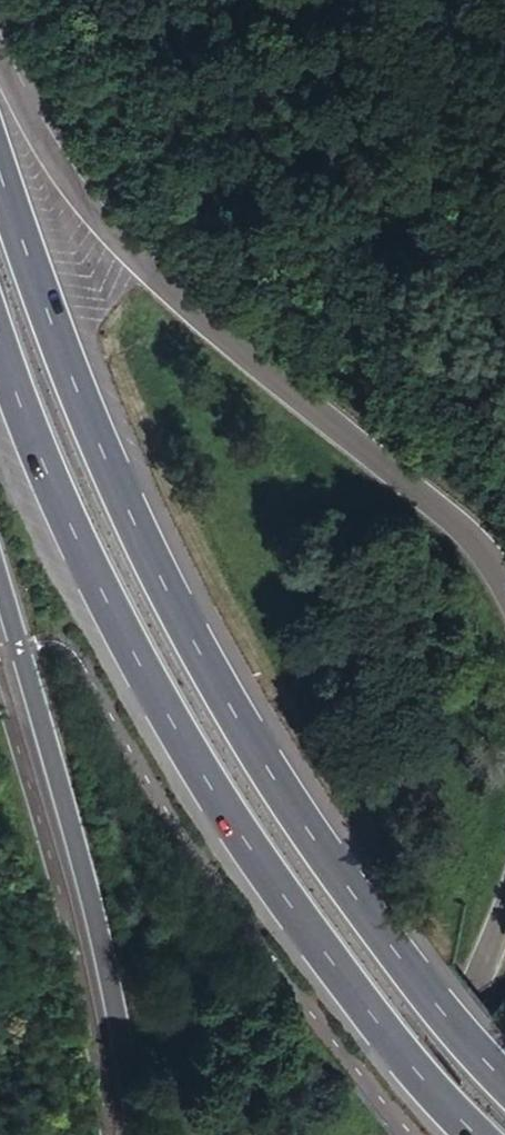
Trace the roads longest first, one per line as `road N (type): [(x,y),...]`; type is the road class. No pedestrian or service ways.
road 1 (trunk): [(504,1077),(390,950),(271,776),(167,590),(53,332),(0,173)]
road 2 (trunk): [(0,346),(39,454),(129,648),(236,829),(354,999),(478,1134)]
road 3 (trunk): [(504,584),(491,555),(424,491),(215,320),(27,132),(0,73)]
road 4 (trunk): [(0,576),(89,889),(137,1134)]
road 5 (trunk): [(412,1134),(504,917)]

